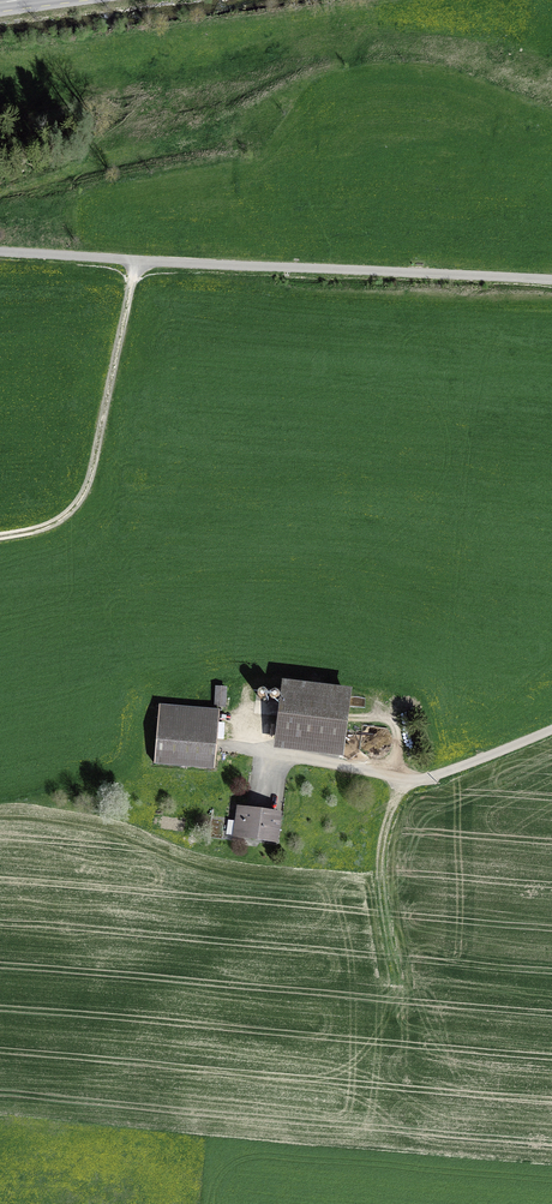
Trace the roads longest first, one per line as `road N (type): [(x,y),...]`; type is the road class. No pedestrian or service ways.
road 1 (residential): [(551,285),(0,256)]
road 2 (track): [(132,265),(91,476),(69,513),(0,539)]
road 3 (track): [(406,1030),(378,904),(380,860),(409,782)]

